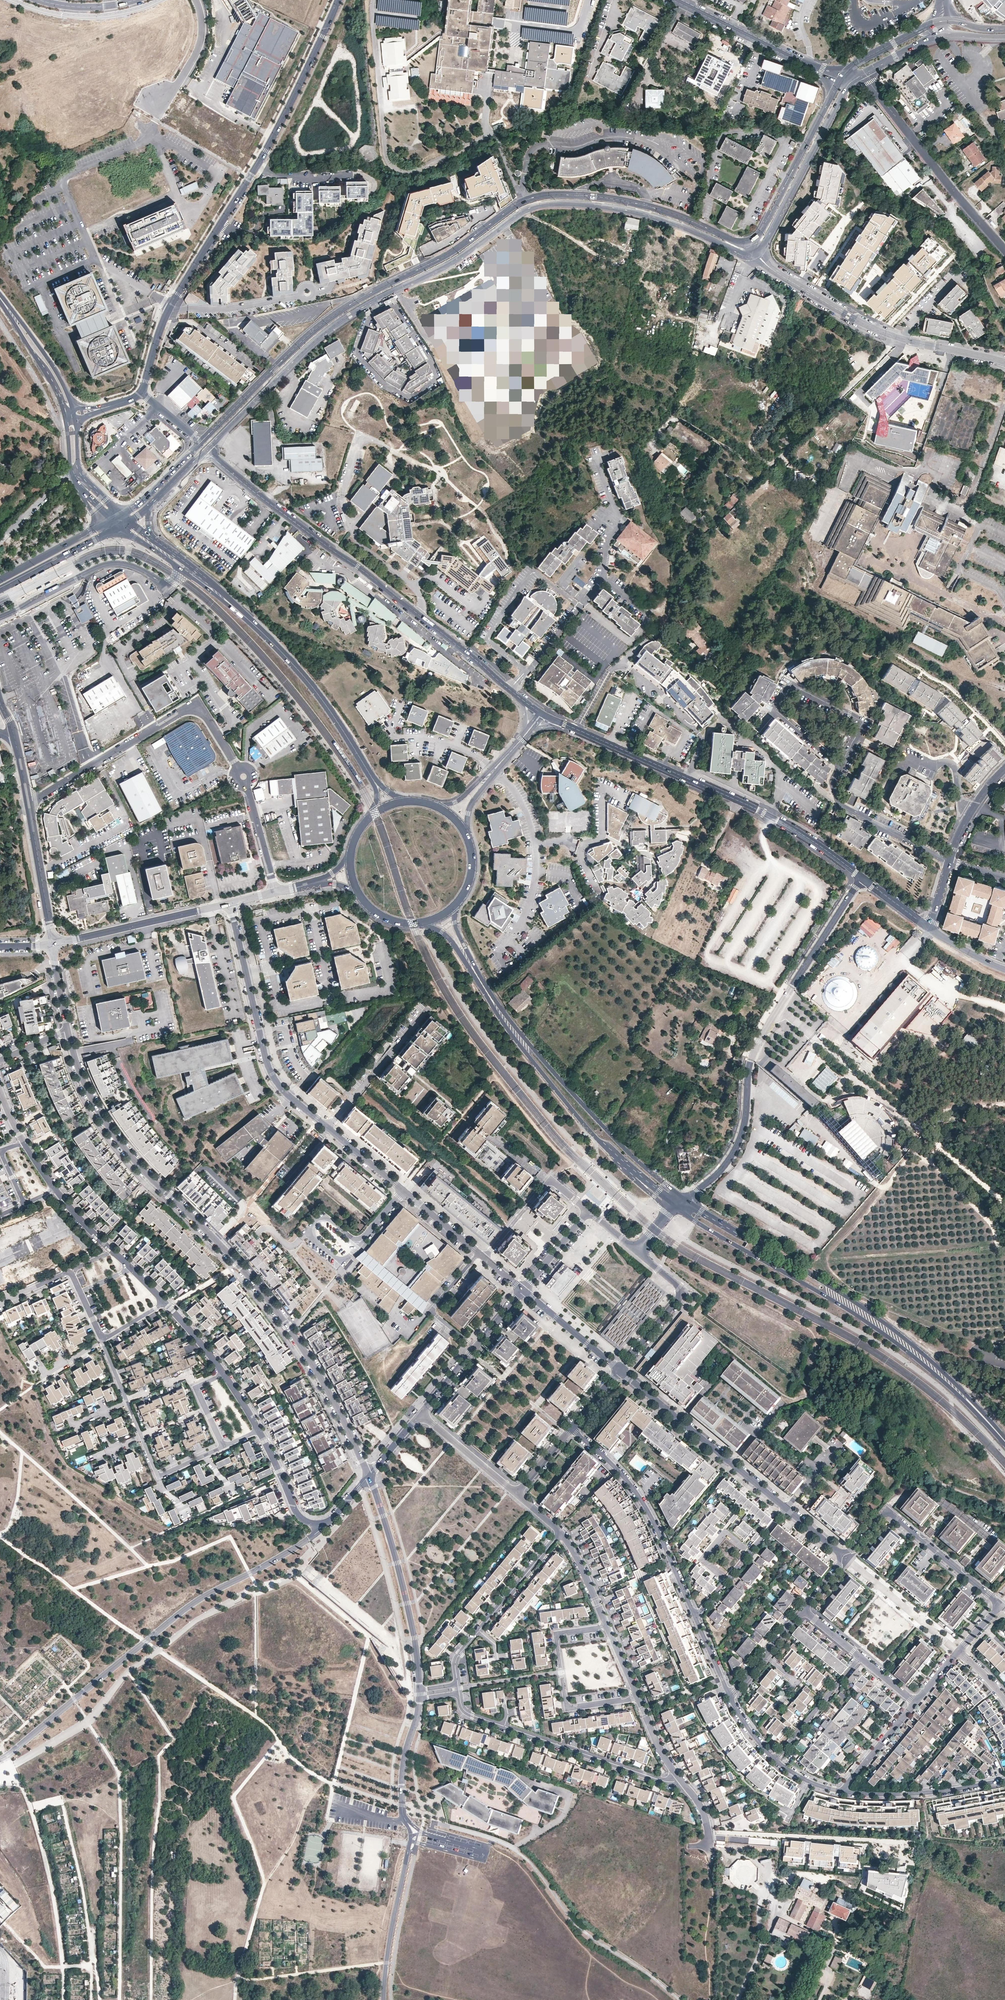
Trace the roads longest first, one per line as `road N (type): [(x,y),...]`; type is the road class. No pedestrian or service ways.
road 1 (secondary): [(205,452),(333,327),(448,265),(530,209),(626,209),(757,256)]
road 2 (secondary): [(750,241),(618,200),(527,201),(453,252),(327,320),(201,443)]
road 3 (residential): [(67,1031),(108,1124),(271,1303),(369,1475)]
road 4 (residential): [(205,452),(542,713)]
road 5 (residential): [(322,1525),(189,1605),(0,1759)]
road 6 (residential): [(277,892),(244,776),(198,709),(29,803)]
road 7 (residential): [(861,878),(758,1042),(734,1153),(685,1199)]
road 8 (residential): [(542,713),(774,819),(861,878)]
road 9 (secondary): [(676,1206),(848,1309),(962,1396)]
road 10 (secondary): [(962,1396),(880,1318),(685,1199)]
road 11 (track): [(1002,1250),(828,1261),(926,1135)]
road 12 (residential): [(420,1699),(405,1760),(411,1837),(384,1999)]
road 13 (secondary): [(190,571),(253,622),(312,685),(375,781)]
road 14 (residential): [(757,256),(888,335),(1004,363)]
road 15 (residential): [(231,903),(267,1063),(282,1091),(327,1128)]
road 16 (residential): [(257,168),(169,309),(142,391)]
road 17 (secondary): [(685,1199),(515,1032)]
road 18 (residential): [(572,1428),(638,1497),(695,1619)]
road 19 (residential): [(861,76),(1004,249)]
road 20 (residential): [(369,1475),(398,1563),(420,1689)]
road 21 (residential): [(190,571),(168,589),(132,565),(106,564),(0,617)]
road 22 (residential): [(621,1370),(786,1509)]
road 23 (residential): [(1000,1605),(885,1510),(841,1554)]
road 24 (secondary): [(757,256),(844,90),(861,76)]
road 25 (residential): [(500,951),(530,905),(535,859),(522,804),(494,769)]
road 26 (secondary): [(515,1032),(592,1132),(642,1179)]
road 27 (residential): [(608,1626),(556,1636),(566,1703),(639,1698)]
road 28 (residential): [(842,80),(673,0)]
road 29 (residential): [(338,0),(257,168)]
road 30 (secondary): [(842,80),(750,241)]
road 31 (residential): [(505,1726),(665,1782),(679,1778)]
road 32 (residential): [(53,945),(231,903)]
road 33 (residential): [(839,767),(862,720),(791,683),(774,711)]
road 34 (residential): [(949,863),(841,807),(833,783),(839,767)]
road 35 (residential): [(621,1370),(680,1294),(637,1252)]
road 36 (residential): [(426,1010),(327,1128)]
road 37 (residential): [(588,1211),(551,1179),(484,1258)]
road 38 (unclassified): [(153,138),(197,52),(203,28),(196,0)]
road 39 (residential): [(29,803),(53,945)]
road 40 (residential): [(695,1619),(786,1509)]
road 41 (secondary): [(0,590),(123,525)]
road 42 (secondary): [(69,414),(55,369),(0,297)]
road 43 (track): [(1004,1251),(954,1182),(912,1153)]
road 44 (secondary): [(0,299),(69,414)]
road 45 (residential): [(479,1253),(431,1311),(475,1348)]
road 46 (residential): [(775,1759),(860,1657)]
road 47 (residential): [(561,1532),(480,1631)]
road 48 (residential): [(523,1291),(621,1370)]
road 49 (residential): [(421,1414),(517,1495)]
road 50 (residential): [(322,1525),(296,1511),(259,1431)]

